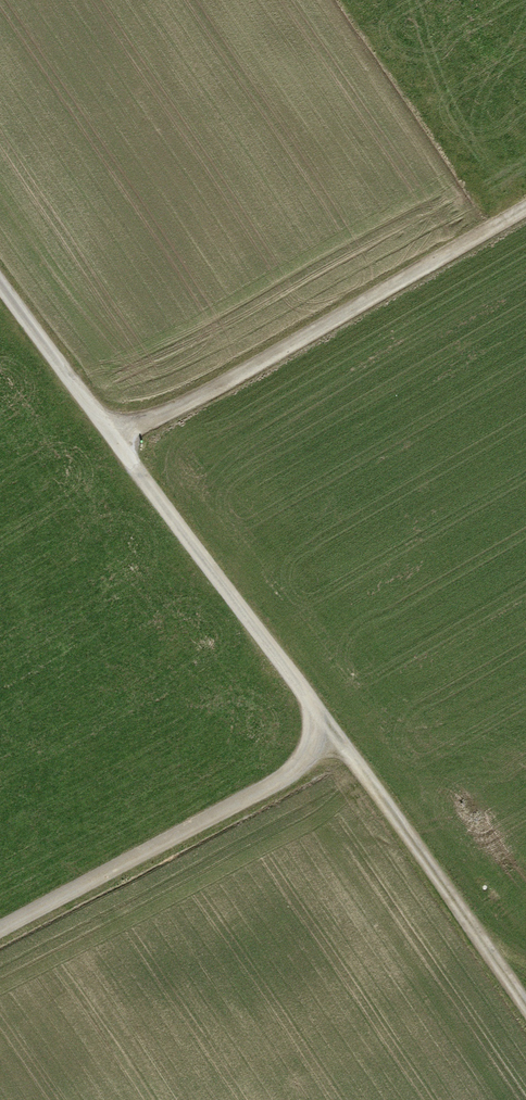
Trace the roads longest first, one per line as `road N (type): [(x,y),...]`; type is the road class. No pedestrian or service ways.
road 1 (track): [(525,1006),(121,432),(0,275)]
road 2 (track): [(121,432),(198,397),(525,208)]
road 3 (track): [(338,737),(0,929)]

